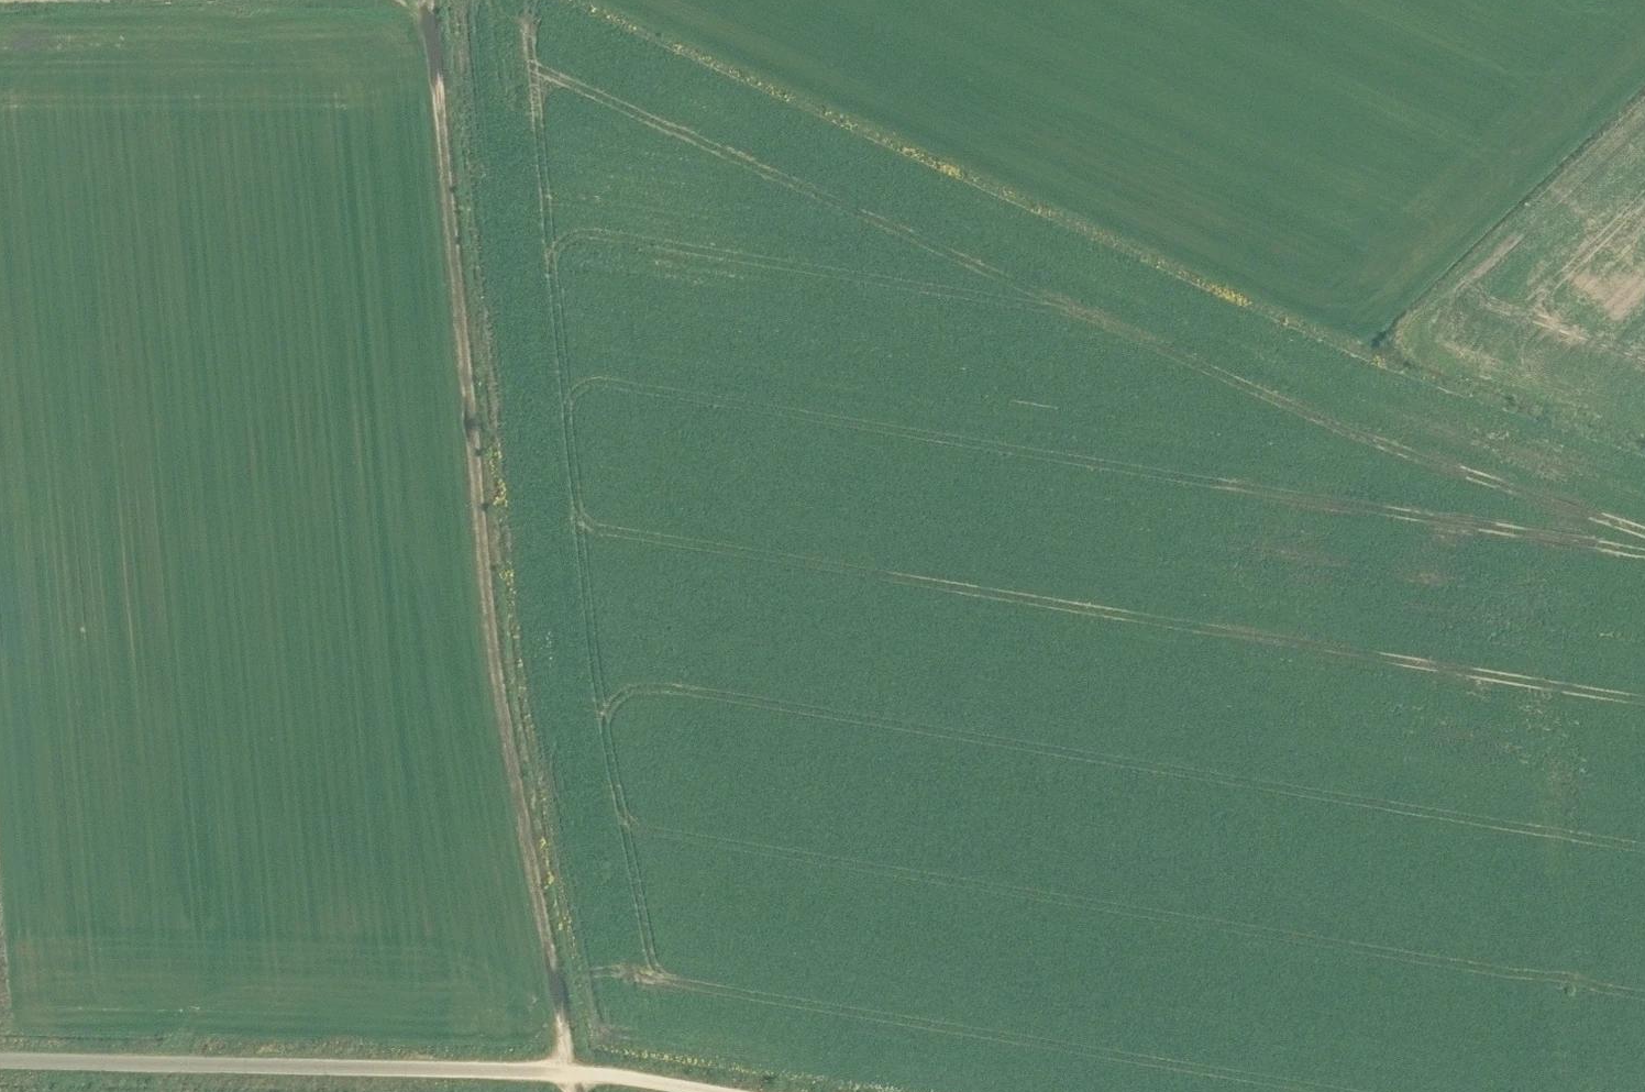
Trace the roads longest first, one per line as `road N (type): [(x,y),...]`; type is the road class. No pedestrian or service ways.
road 1 (track): [(572,1071),(494,646),(430,0)]
road 2 (unclassified): [(721,1091),(572,1071),(0,1058)]

